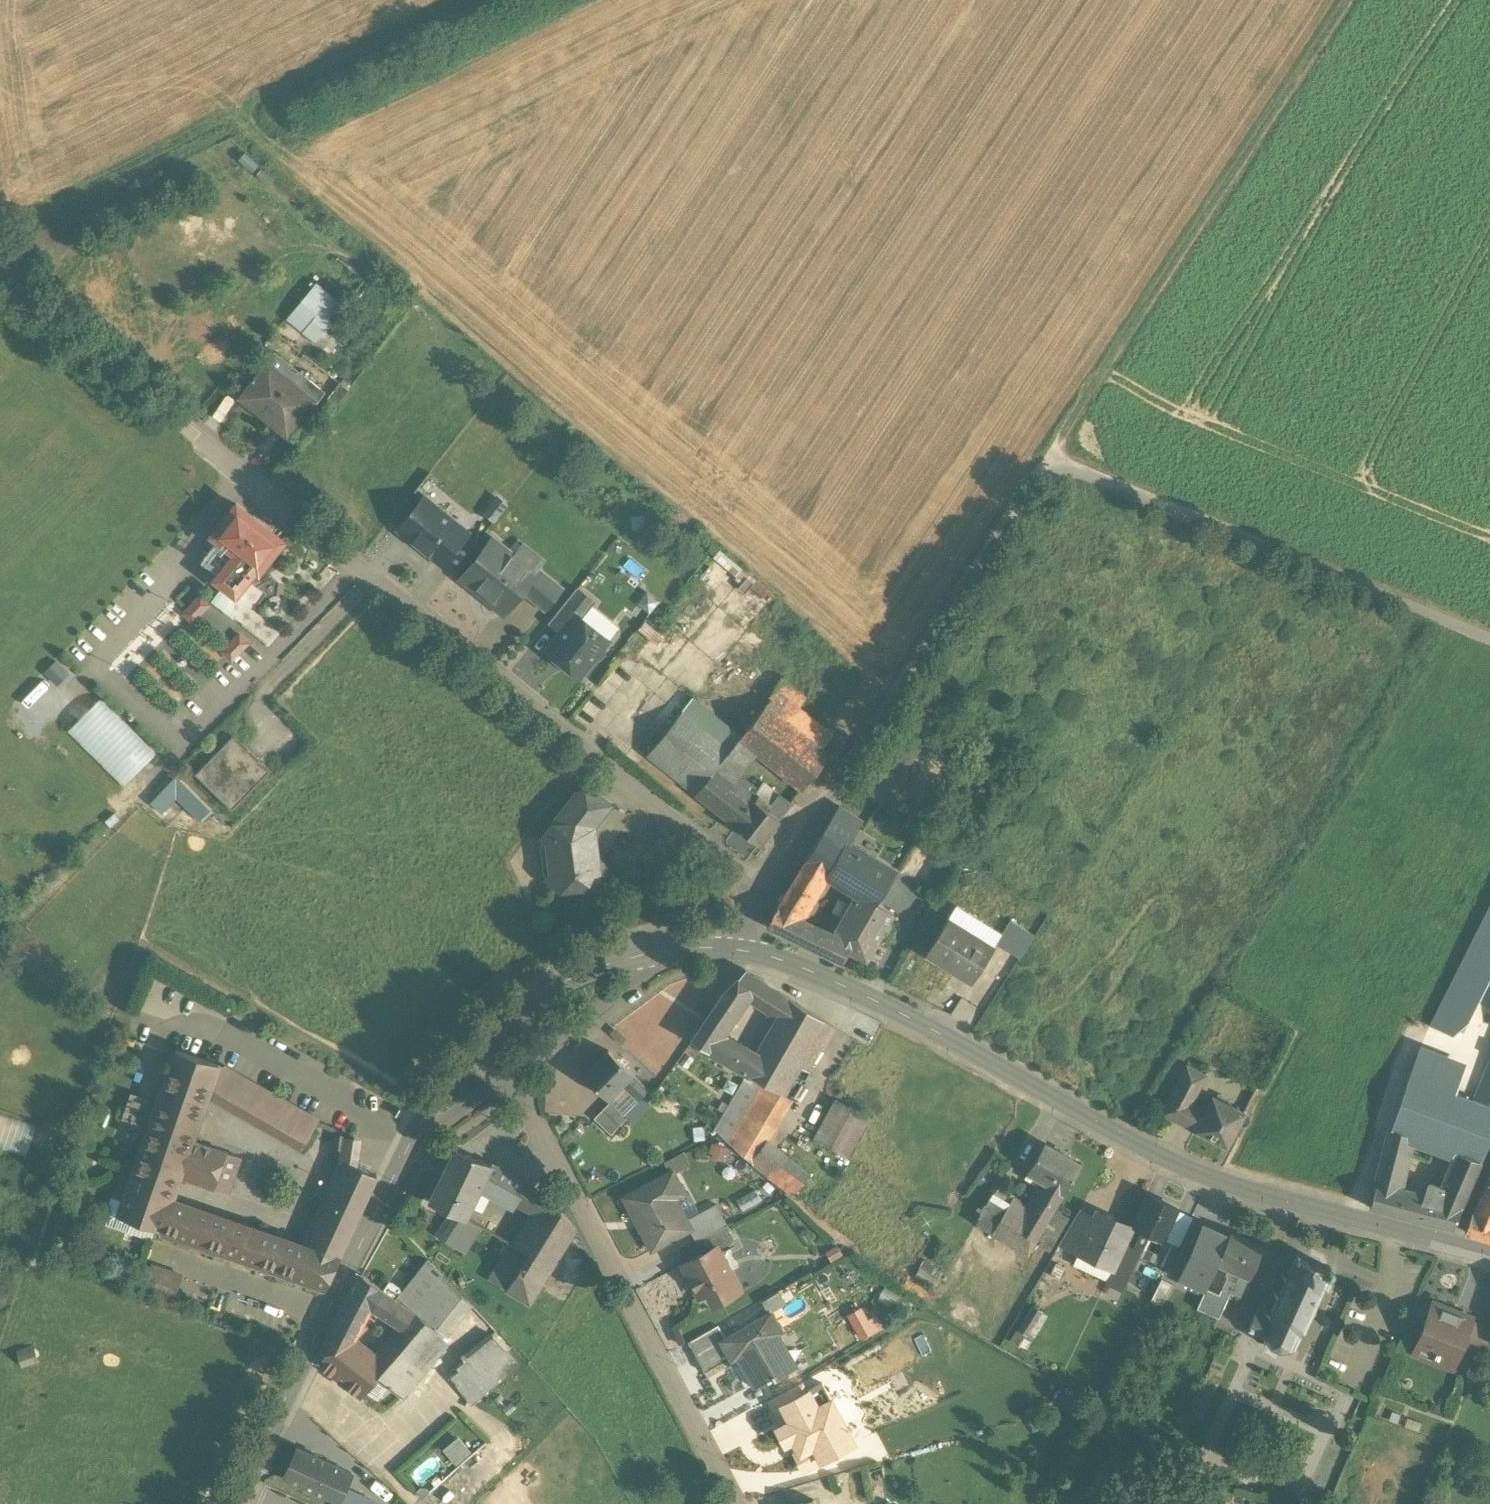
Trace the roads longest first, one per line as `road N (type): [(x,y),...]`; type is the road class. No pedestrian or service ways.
road 1 (tertiary): [(1489,1255),(1227,1185),(1152,1154),(897,1012),(751,953)]
road 2 (track): [(885,715),(1051,462),(1489,641)]
road 3 (residential): [(760,892),(159,407)]
road 4 (track): [(1362,0),(1051,462)]
road 5 (track): [(0,230),(495,0)]
road 6 (residential): [(471,1055),(507,1080),(738,1503)]
road 7 (tertiary): [(471,1055),(412,1141),(239,1503)]
road 8 (tertiary): [(751,953),(668,951),(610,964),(538,996),(471,1055)]
road 9 (residential): [(760,892),(885,715)]
road 10 (track): [(159,407),(0,275)]

